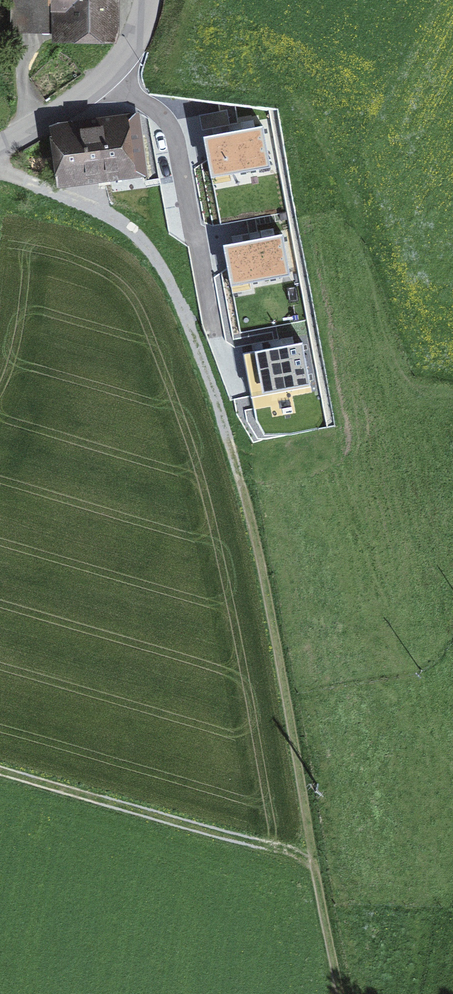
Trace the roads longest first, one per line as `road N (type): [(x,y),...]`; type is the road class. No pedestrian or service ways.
road 1 (track): [(316,862),(233,455),(184,317),(145,245),(75,200),(10,182),(0,170)]
road 2 (track): [(316,862),(0,772)]
road 3 (unclassified): [(0,149),(72,111),(117,75),(147,0)]
road 4 (track): [(341,993),(316,862)]

